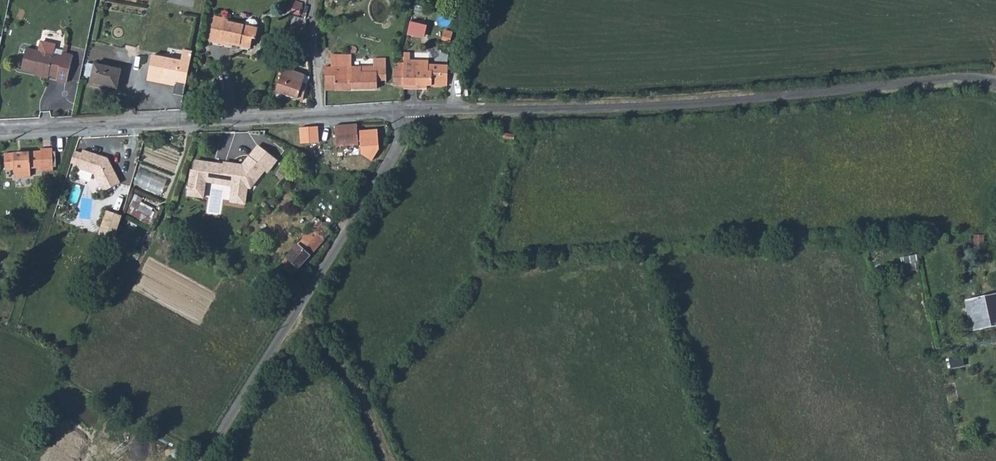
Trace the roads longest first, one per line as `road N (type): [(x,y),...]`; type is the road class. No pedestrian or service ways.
road 1 (unclassified): [(407,110),(714,102),(969,77),(995,83)]
road 2 (unclassified): [(0,129),(407,110)]
road 3 (unclassified): [(203,460),(346,234),(407,110)]
road 4 (track): [(296,314),(342,357),(391,460)]

